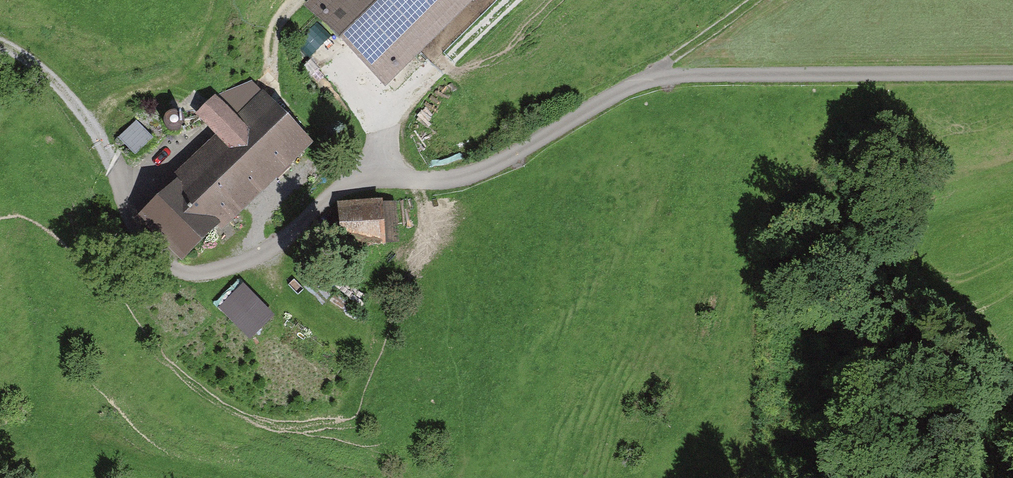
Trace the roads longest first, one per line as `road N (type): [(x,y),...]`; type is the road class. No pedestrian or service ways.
road 1 (track): [(294,233),(341,190),(378,172),(438,181),(495,165),(646,77),(1012,74)]
road 2 (track): [(294,233),(257,258),(215,271),(173,270),(136,222),(79,110),(57,82),(0,46)]
road 3 (track): [(513,0),(384,128),(378,172)]
road 4 (track): [(754,0),(646,77)]

